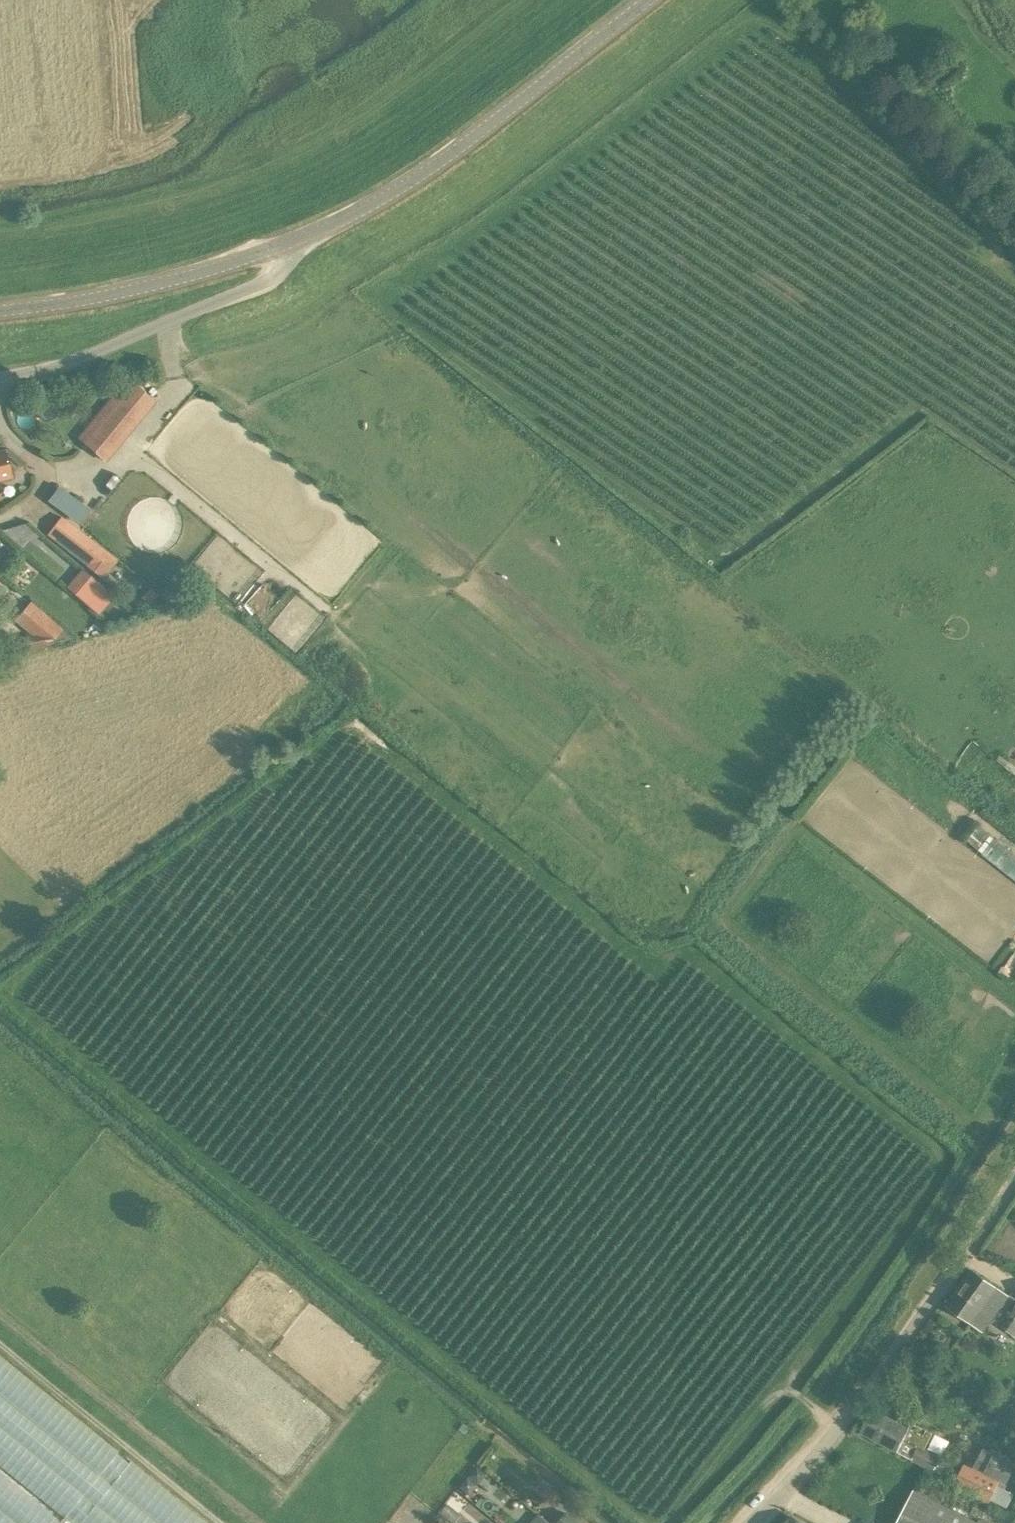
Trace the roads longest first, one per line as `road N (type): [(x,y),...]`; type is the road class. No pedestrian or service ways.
road 1 (unclassified): [(756,1522),(874,1389),(1014,1173)]
road 2 (unclassified): [(294,238),(365,207),(460,144),(644,0)]
road 3 (track): [(0,1313),(265,1522)]
road 4 (residential): [(0,379),(79,358),(269,281),(294,238)]
road 5 (unclassified): [(0,307),(87,300),(294,238)]
road 6 (residential): [(0,405),(2,425),(36,460),(45,484),(0,522)]

